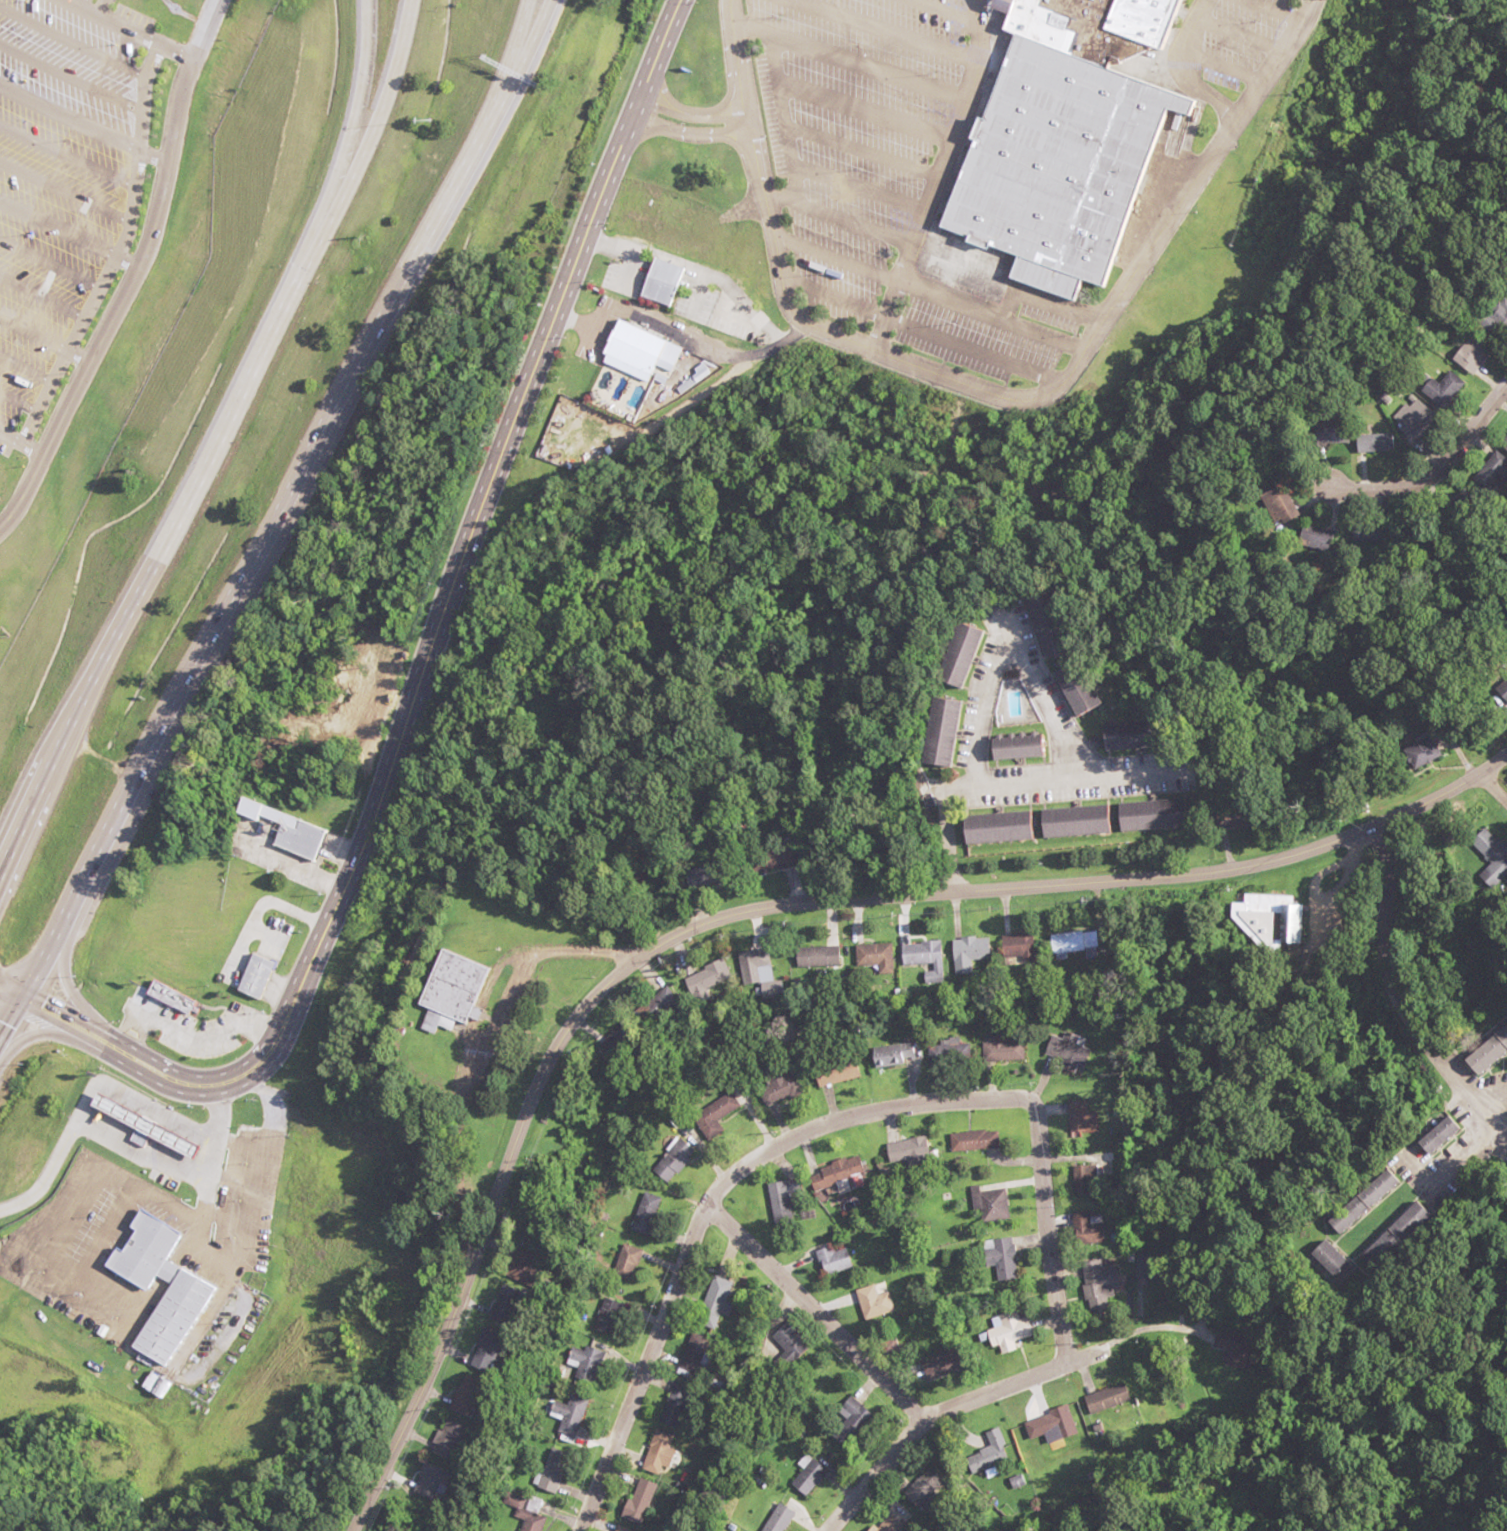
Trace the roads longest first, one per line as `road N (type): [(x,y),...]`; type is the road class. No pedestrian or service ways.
road 1 (residential): [(356,1530),(450,1327),(548,1063),(583,1008),(640,957),(696,927),(776,907),(1208,874),(1272,862),(1371,828),(1482,774)]
road 2 (tertiary): [(684,0),(594,212),(436,660),(278,1038),(241,1079),(183,1084),(0,991)]
road 3 (motorway): [(17,1001),(481,133)]
road 4 (residential): [(1067,1364),(1033,1101),(876,1111),(800,1135),(729,1179),(708,1207)]
road 5 (motorway): [(290,284),(83,709)]
road 6 (residential): [(640,957),(525,957),(465,1087),(448,1158),(449,1191),(479,1245)]
road 7 (residential): [(708,1207),(582,1530)]
road 8 (motorway): [(407,0),(361,149),(290,284)]
road 9 (residential): [(923,1422),(708,1207)]
road 10 (residential): [(828,1530),(923,1422),(1067,1364)]
road 11 (motorway): [(367,0),(350,115),(290,284)]
road 12 (residential): [(808,324),(769,353),(724,358),(603,307),(583,321),(558,314)]
road 13 (residential): [(586,235),(652,249),(720,281),(783,338)]
road 14 (residential): [(1333,488),(1424,483),(1506,386)]
road 15 (motorway): [(83,709),(0,882)]
road 16 (motorway): [(481,133),(549,0)]
road 17 (motorway): [(481,133),(528,0)]
road 18 (residential): [(764,194),(652,249)]

